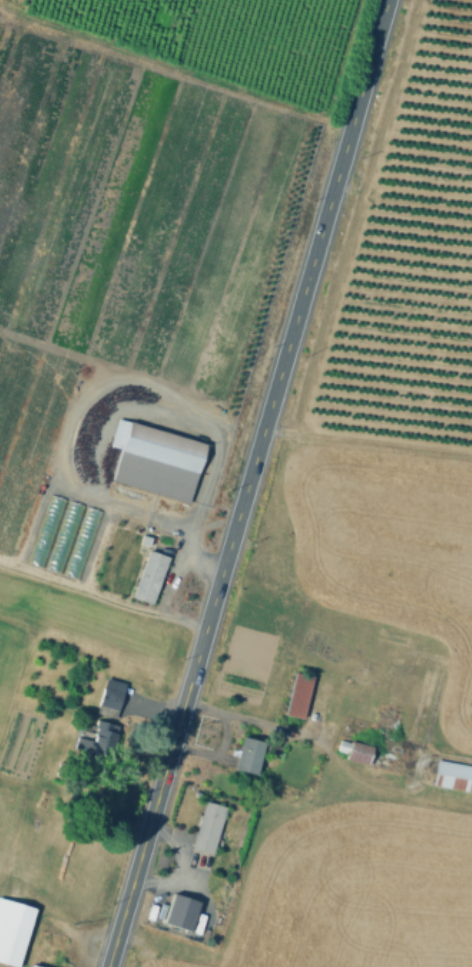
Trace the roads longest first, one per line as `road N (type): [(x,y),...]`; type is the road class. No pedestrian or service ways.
road 1 (secondary): [(387,0),(109,966)]
road 2 (track): [(262,432),(471,457)]

